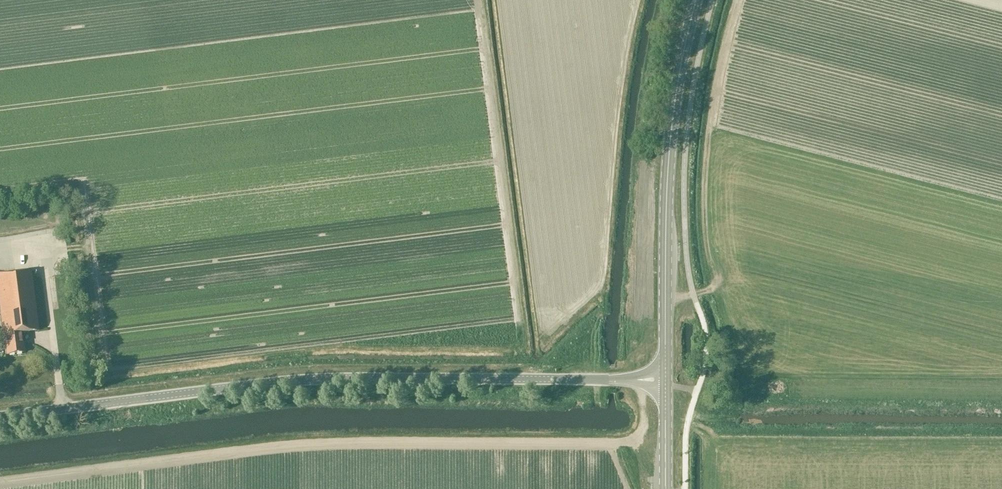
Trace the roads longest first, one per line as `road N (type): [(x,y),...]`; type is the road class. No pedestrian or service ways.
road 1 (unclassified): [(0,417),(311,380),(638,380)]
road 2 (secondary): [(665,373),(669,154),(695,0)]

